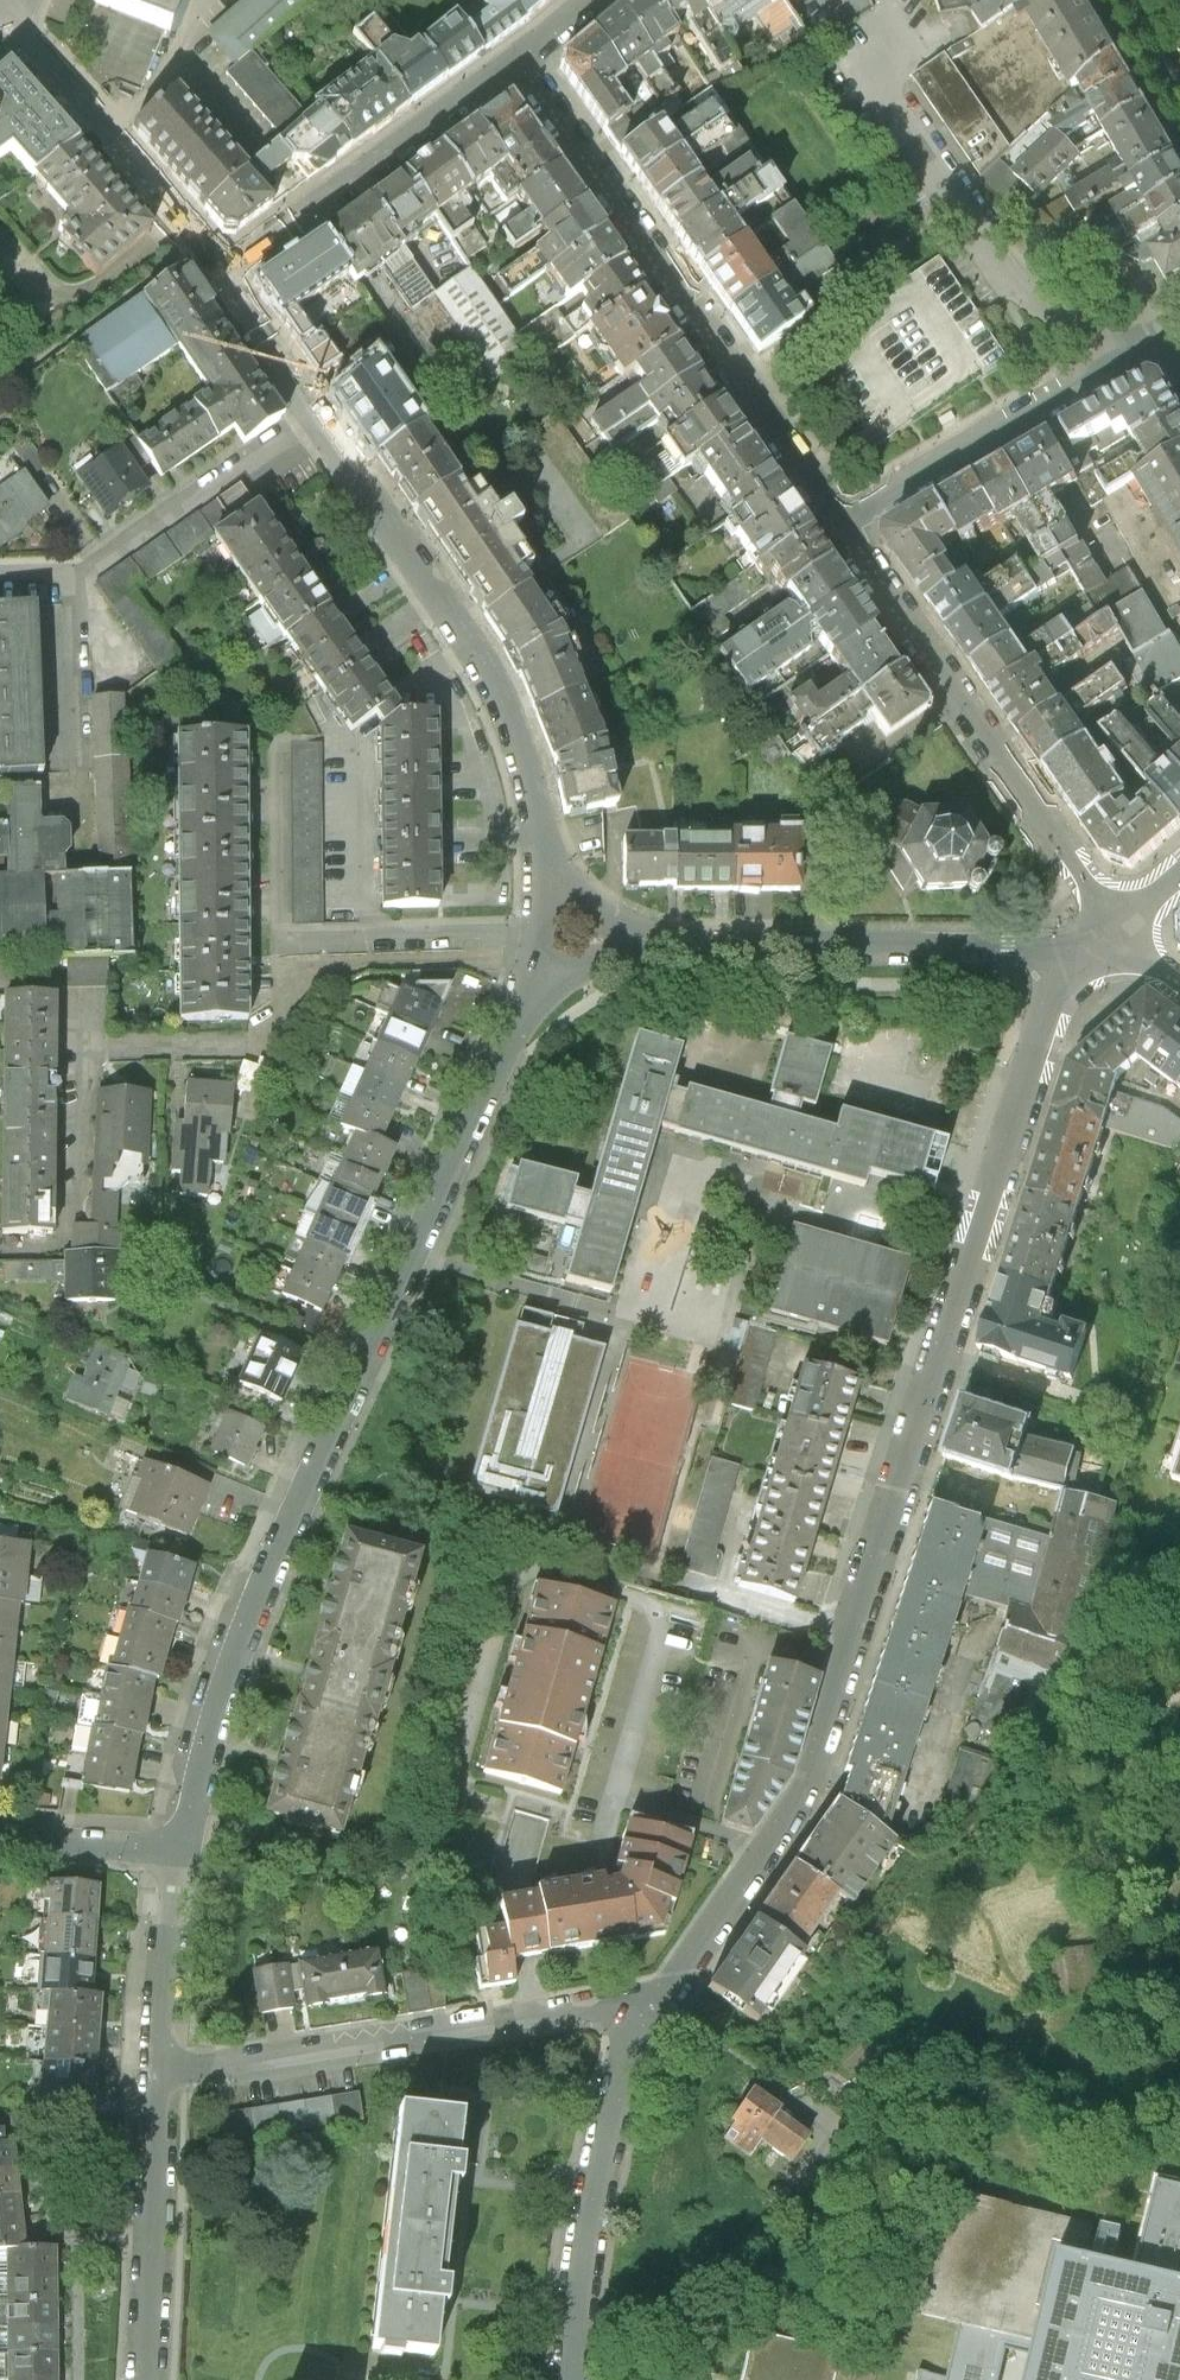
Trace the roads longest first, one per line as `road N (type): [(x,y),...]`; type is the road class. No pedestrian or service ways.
road 1 (residential): [(660,1995),(809,1777),(1049,1001),(1082,948)]
road 2 (residential): [(183,1847),(205,1740),(272,1554),(533,996)]
road 3 (residential): [(842,526),(526,54)]
road 4 (residential): [(552,873),(522,745),(470,625),(326,420)]
road 5 (residential): [(660,1995),(159,2072)]
road 6 (residential): [(1118,930),(842,526)]
road 7 (residential): [(646,944),(1082,948)]
road 8 (residential): [(842,526),(1169,334),(1179,352)]
road 9 (residential): [(571,2379),(595,2188),(632,2041),(660,1995)]
road 10 (residential): [(226,269),(526,54)]
road 11 (residential): [(226,269),(3,7)]
road 12 (residential): [(143,2379),(159,2072)]
road 13 (residential): [(326,420),(81,577)]
road 14 (residential): [(159,2072),(183,1847)]
road 15 (residential): [(0,1836),(183,1847)]
road 16 (residential): [(326,420),(226,269)]
road 17 (residential): [(533,996),(585,964),(646,944)]
road 18 (residential): [(533,996),(552,873)]
road 19 (residential): [(646,944),(590,916),(552,873)]

